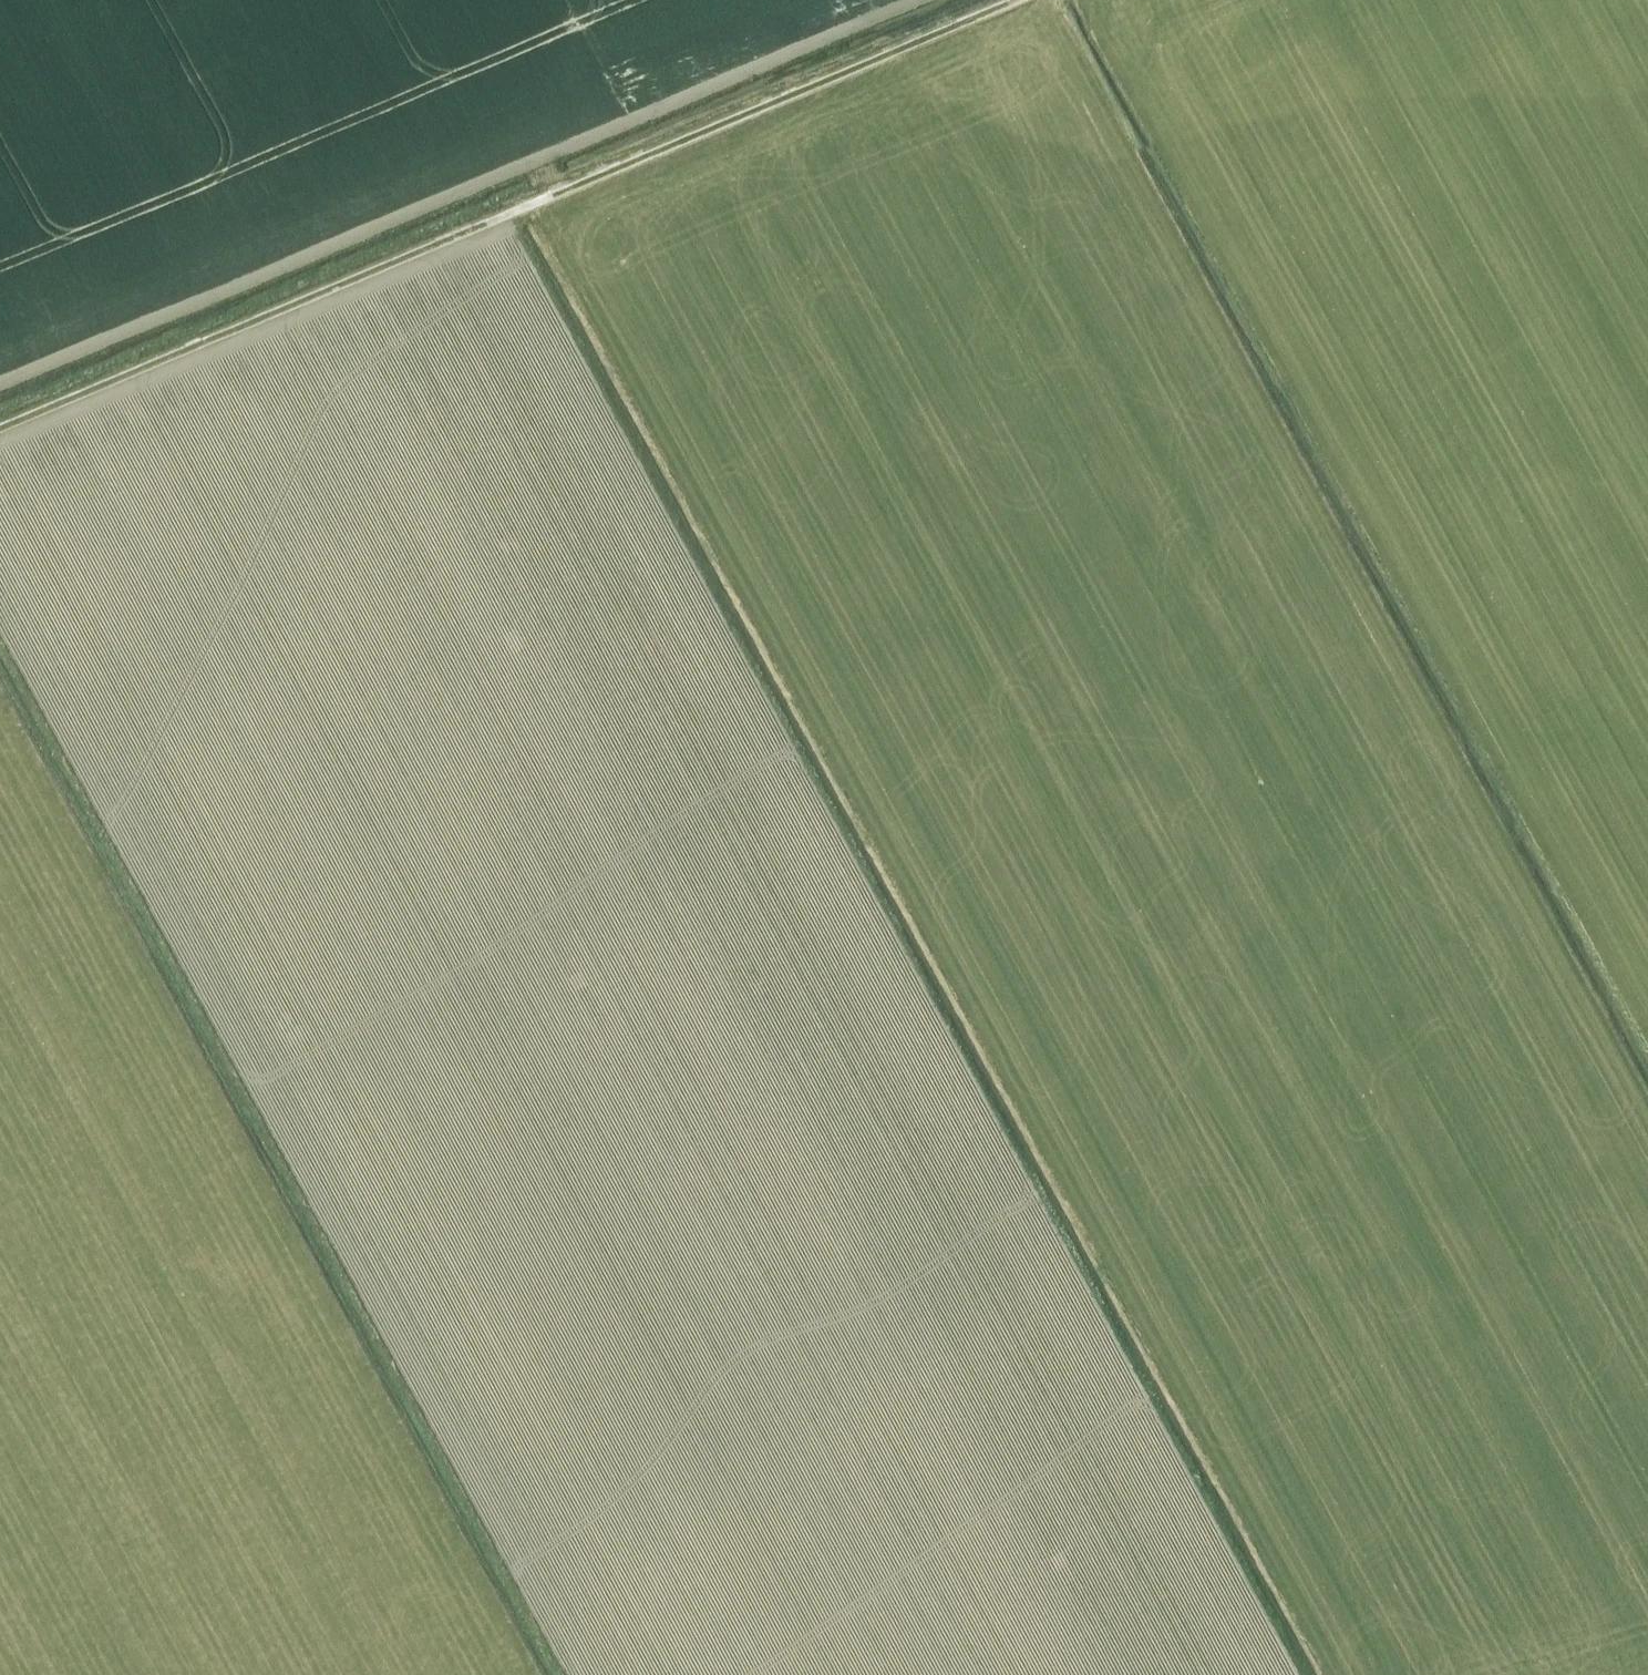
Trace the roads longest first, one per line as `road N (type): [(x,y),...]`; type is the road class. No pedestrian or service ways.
road 1 (track): [(1030,0),(0,435)]

